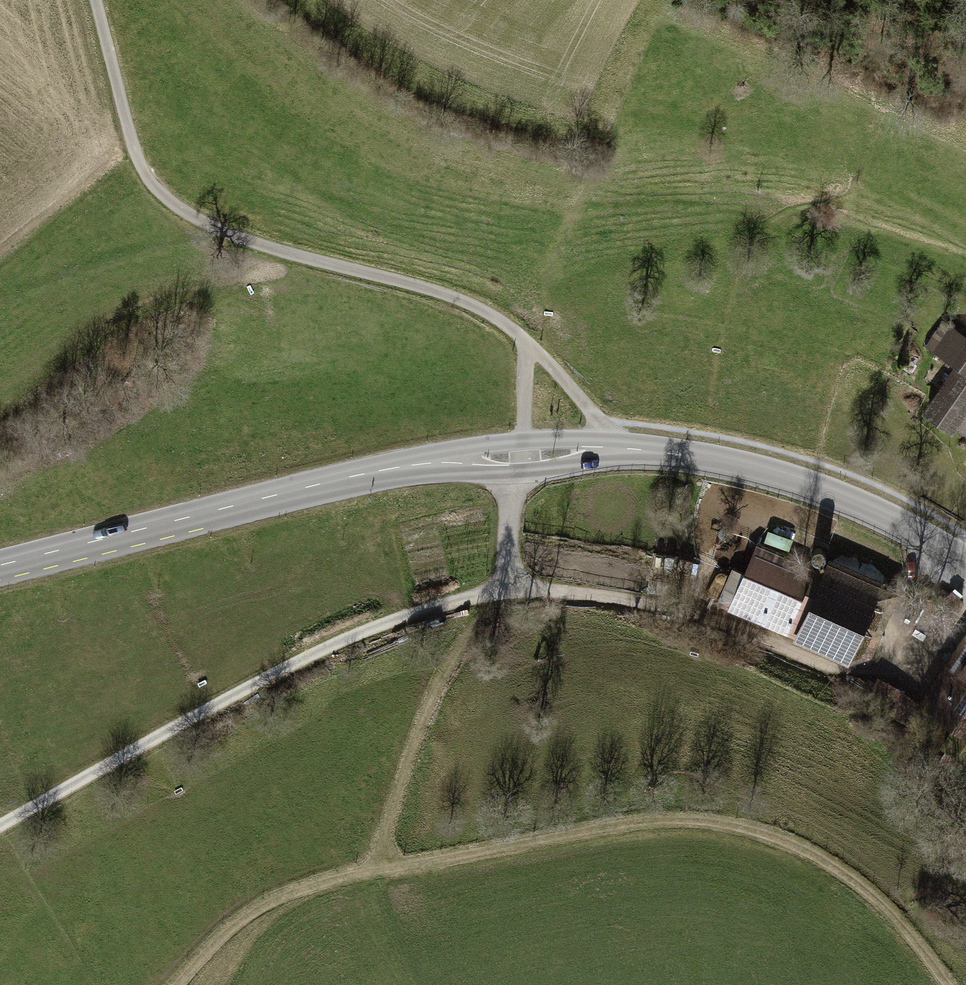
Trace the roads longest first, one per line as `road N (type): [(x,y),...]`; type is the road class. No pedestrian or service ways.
road 1 (tertiary): [(965,564),(839,497),(757,470),(606,450),(408,465),(0,565)]
road 2 (track): [(174,984),(244,916),(310,886),(626,824),(716,821),(777,837),(836,867),(942,984)]
road 3 (track): [(373,875),(431,700),(507,587),(704,613),(834,668),(898,682),(965,610)]
road 4 (track): [(0,826),(301,660),(389,622),(507,587),(528,342)]
road 5 (track): [(606,450),(589,408),(528,342),(467,301),(273,252),(199,222),(159,192),(128,150),(95,0)]

